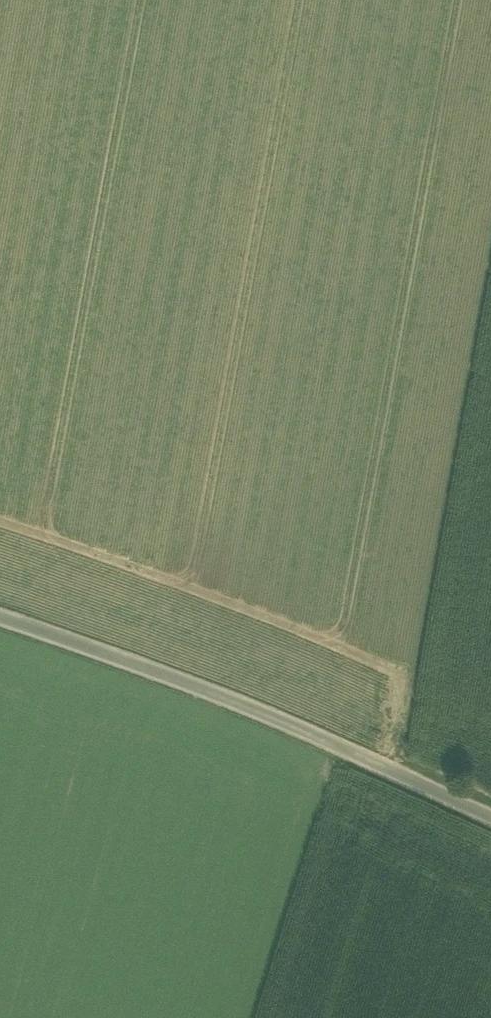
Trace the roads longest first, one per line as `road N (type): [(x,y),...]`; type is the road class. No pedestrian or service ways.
road 1 (unclassified): [(0,616),(284,719),(490,815)]

